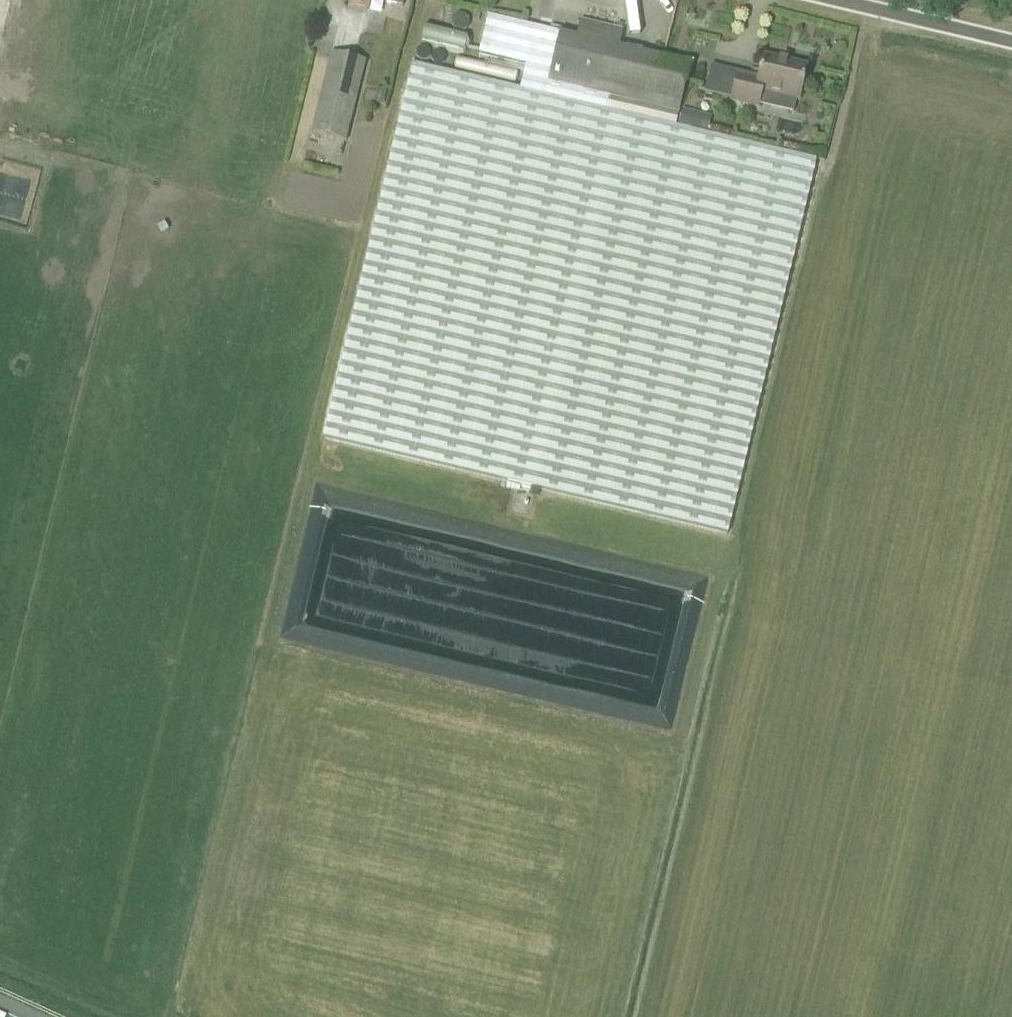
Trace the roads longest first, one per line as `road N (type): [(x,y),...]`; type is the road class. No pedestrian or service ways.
road 1 (unclassified): [(1011,38),(857,0)]

